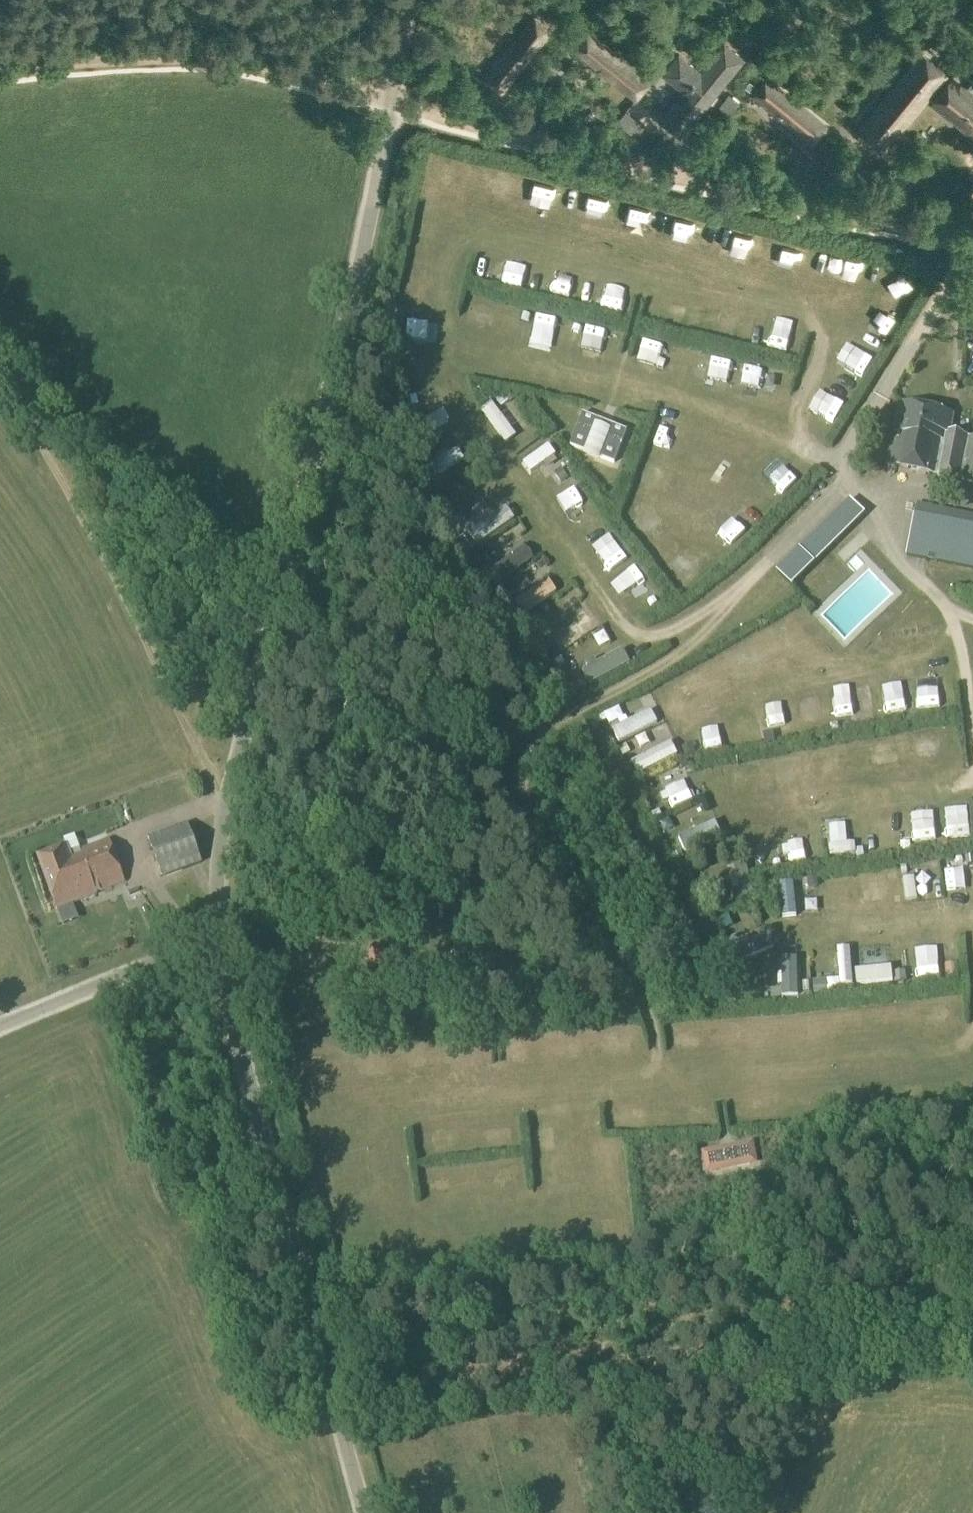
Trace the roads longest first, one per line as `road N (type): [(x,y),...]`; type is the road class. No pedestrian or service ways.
road 1 (track): [(972,232),(869,221),(243,63),(151,56),(0,69)]
road 2 (unclassified): [(213,939),(212,867),(223,798),(359,273),(415,0)]
road 3 (unclassified): [(358,1512),(230,1036),(213,939)]
road 4 (track): [(0,373),(100,536),(223,798)]
road 5 (unclassified): [(0,1023),(213,939)]
road 6 (track): [(741,588),(675,632),(642,635),(619,623),(593,587)]

